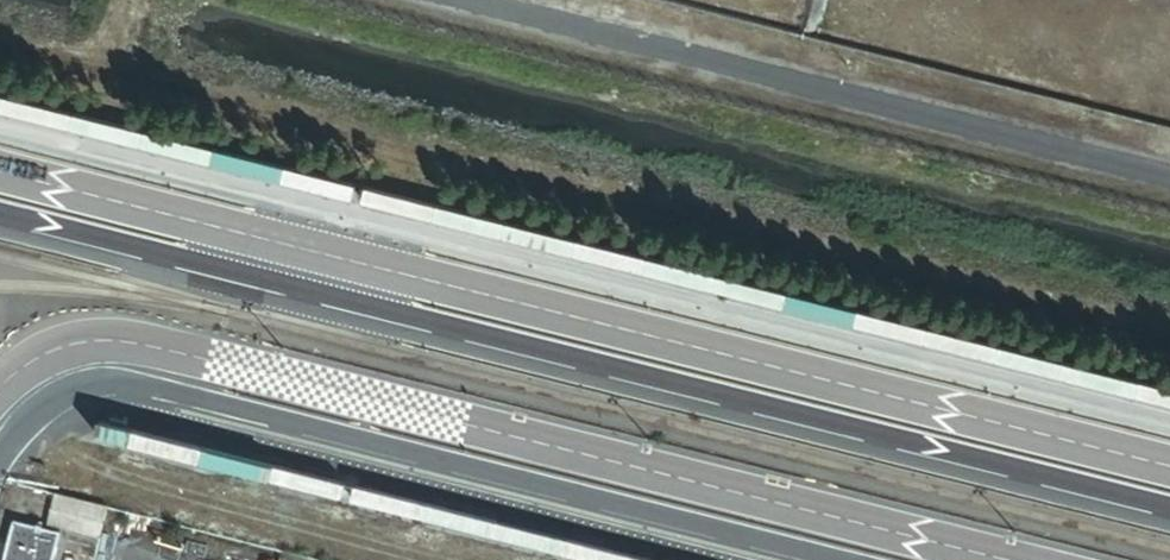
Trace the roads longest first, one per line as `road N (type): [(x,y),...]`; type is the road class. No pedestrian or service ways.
road 1 (unclassified): [(0,216),(1169,512)]
road 2 (unclassified): [(1169,466),(0,171)]
road 3 (unclassified): [(998,559),(119,340),(58,349),(0,386)]
road 4 (unclassified): [(0,456),(38,409),(81,388),(131,381),(844,559)]

